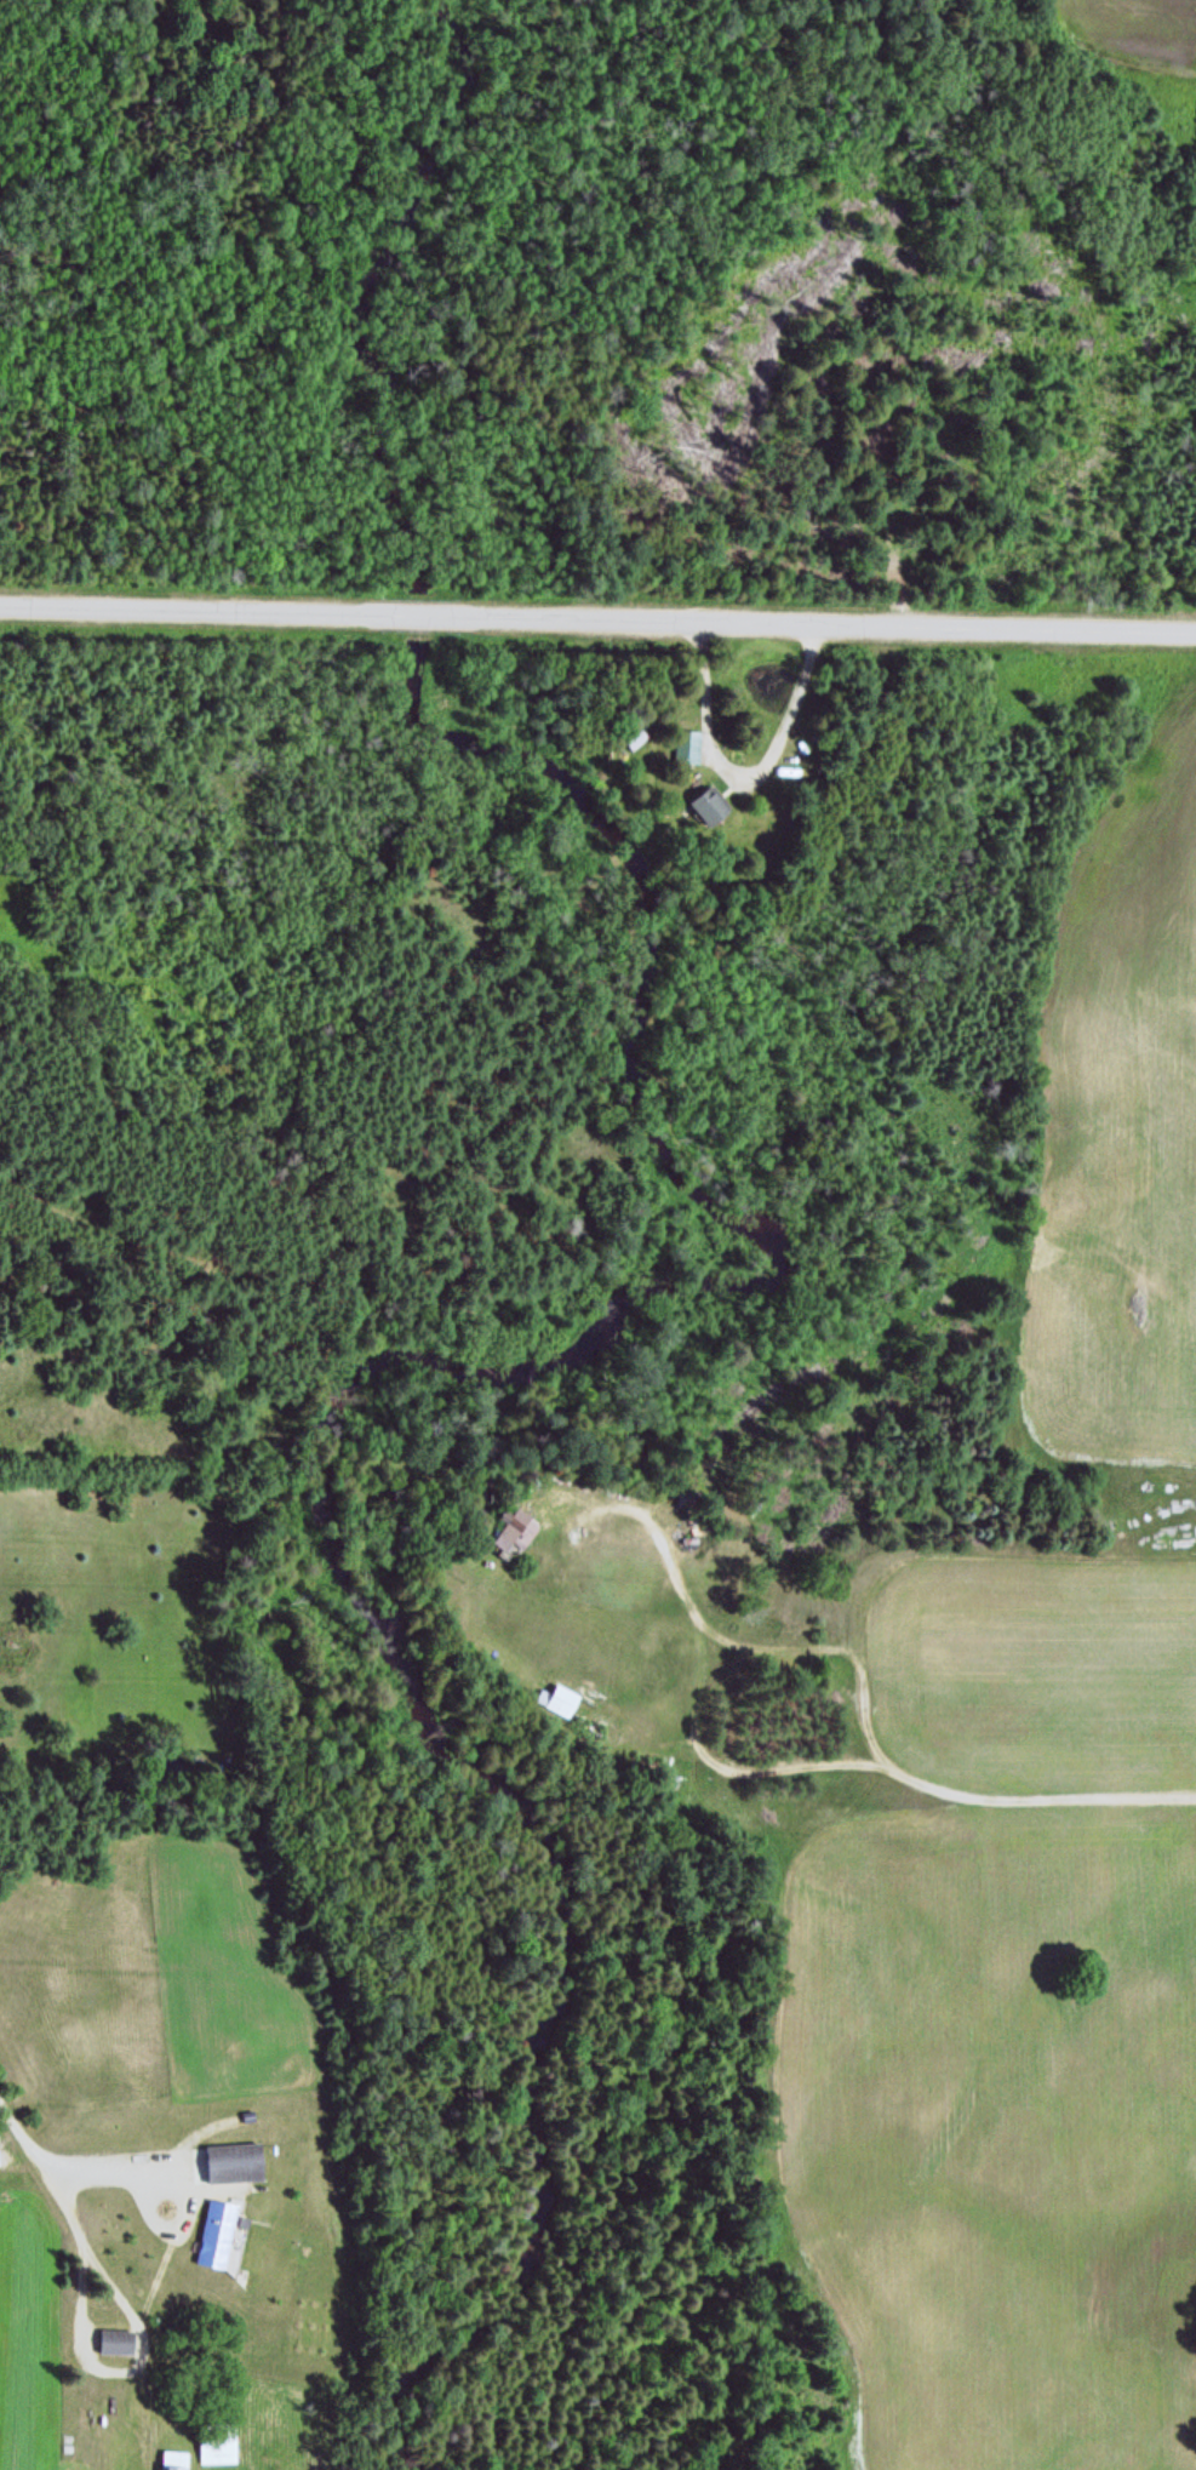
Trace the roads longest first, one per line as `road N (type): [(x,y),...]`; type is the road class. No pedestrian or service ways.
road 1 (residential): [(1195,634),(450,618)]
road 2 (residential): [(450,618),(0,610)]
road 3 (track): [(401,1246),(356,1263),(221,1268),(108,1236),(0,1180)]

